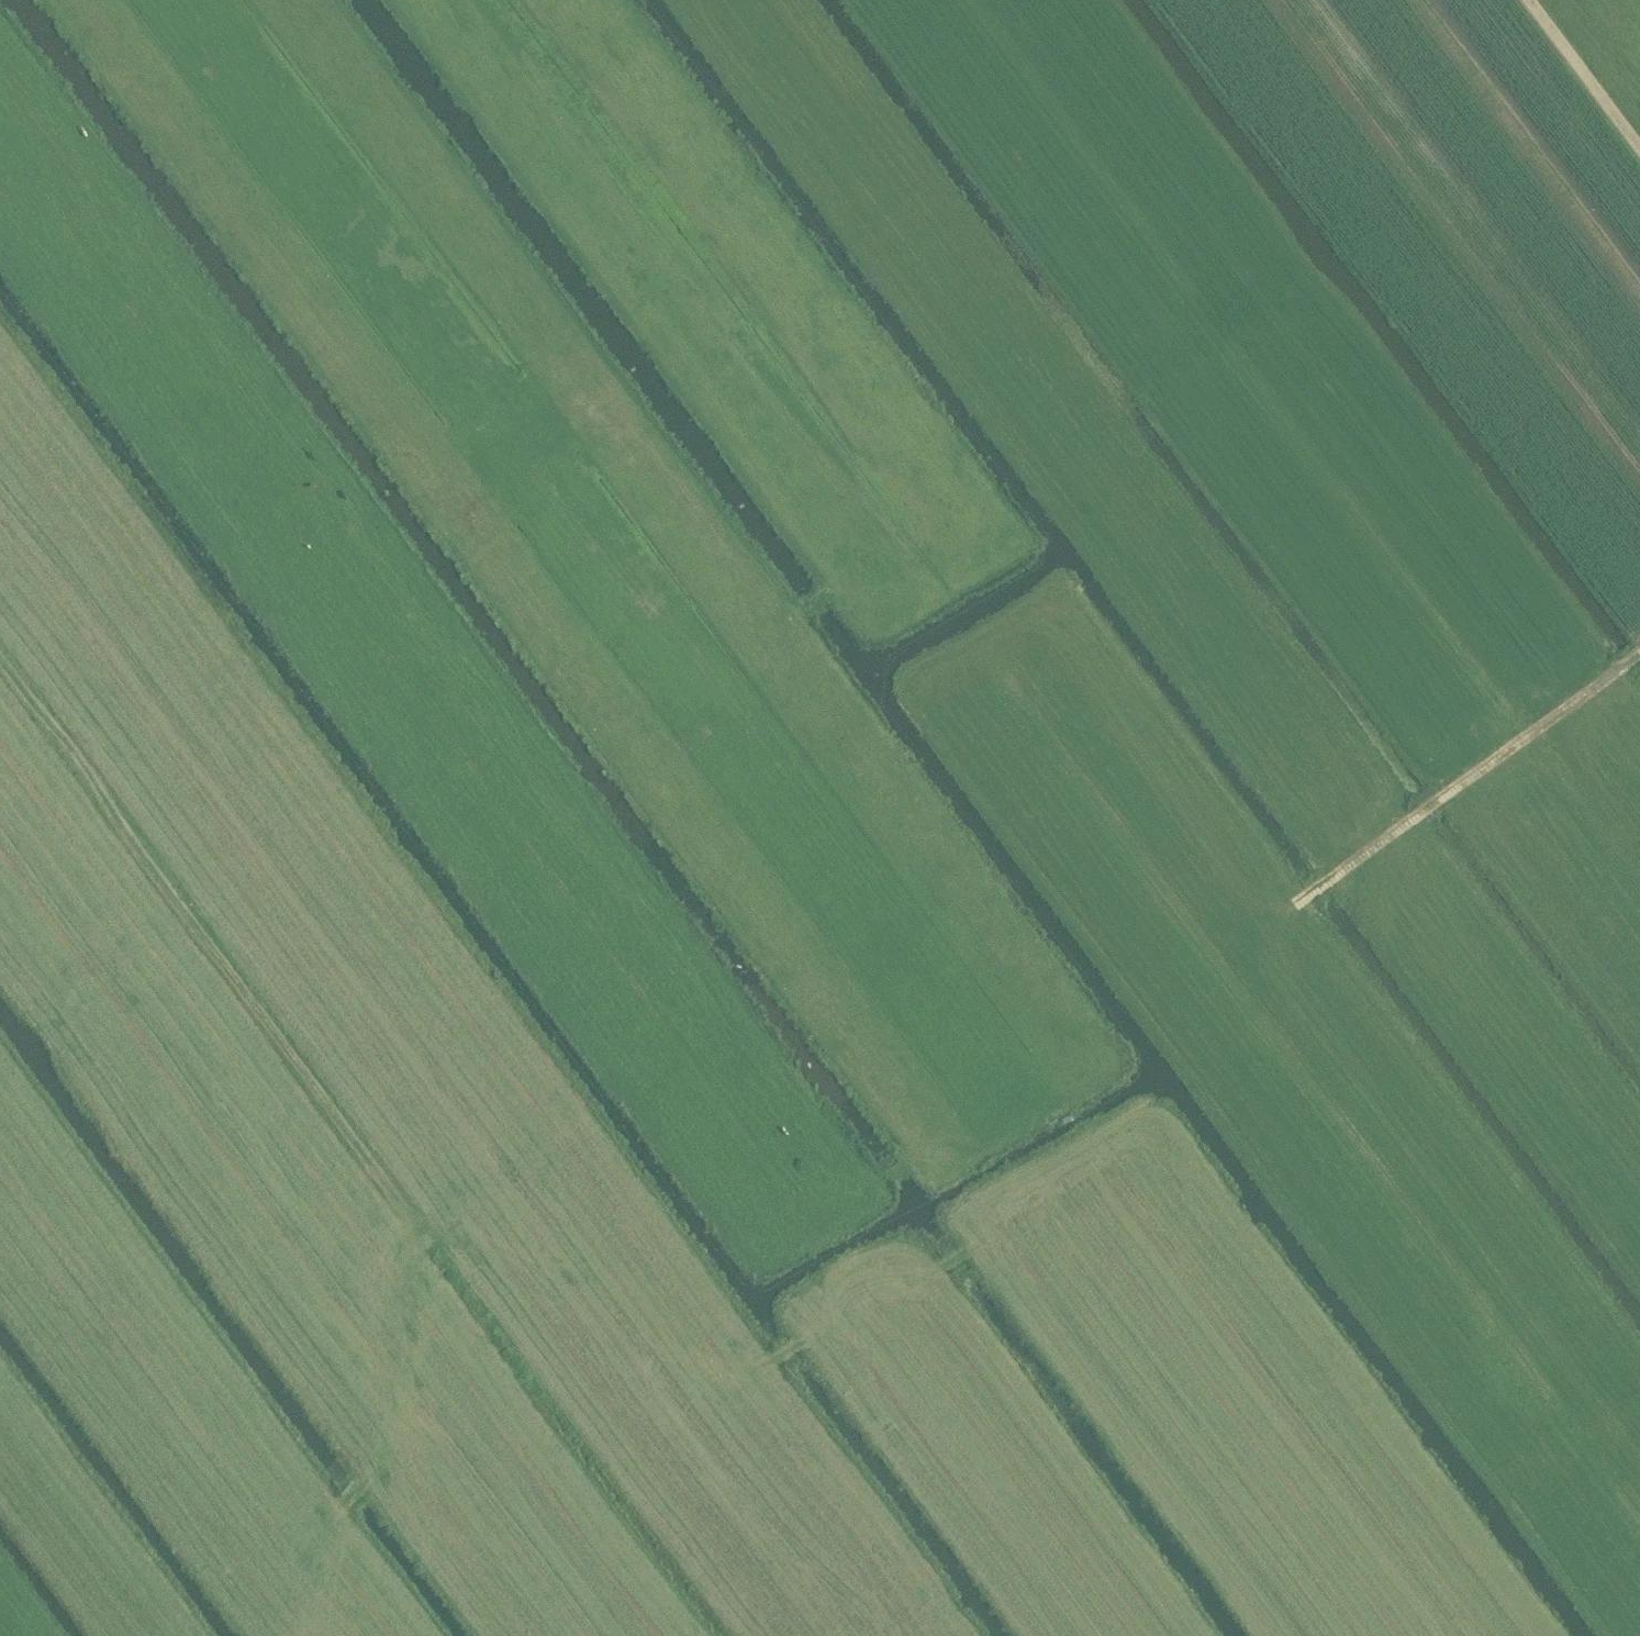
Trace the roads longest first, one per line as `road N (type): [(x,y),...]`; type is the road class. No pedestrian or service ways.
road 1 (track): [(1302,901),(1639,652)]
road 2 (track): [(1639,149),(1527,0)]

